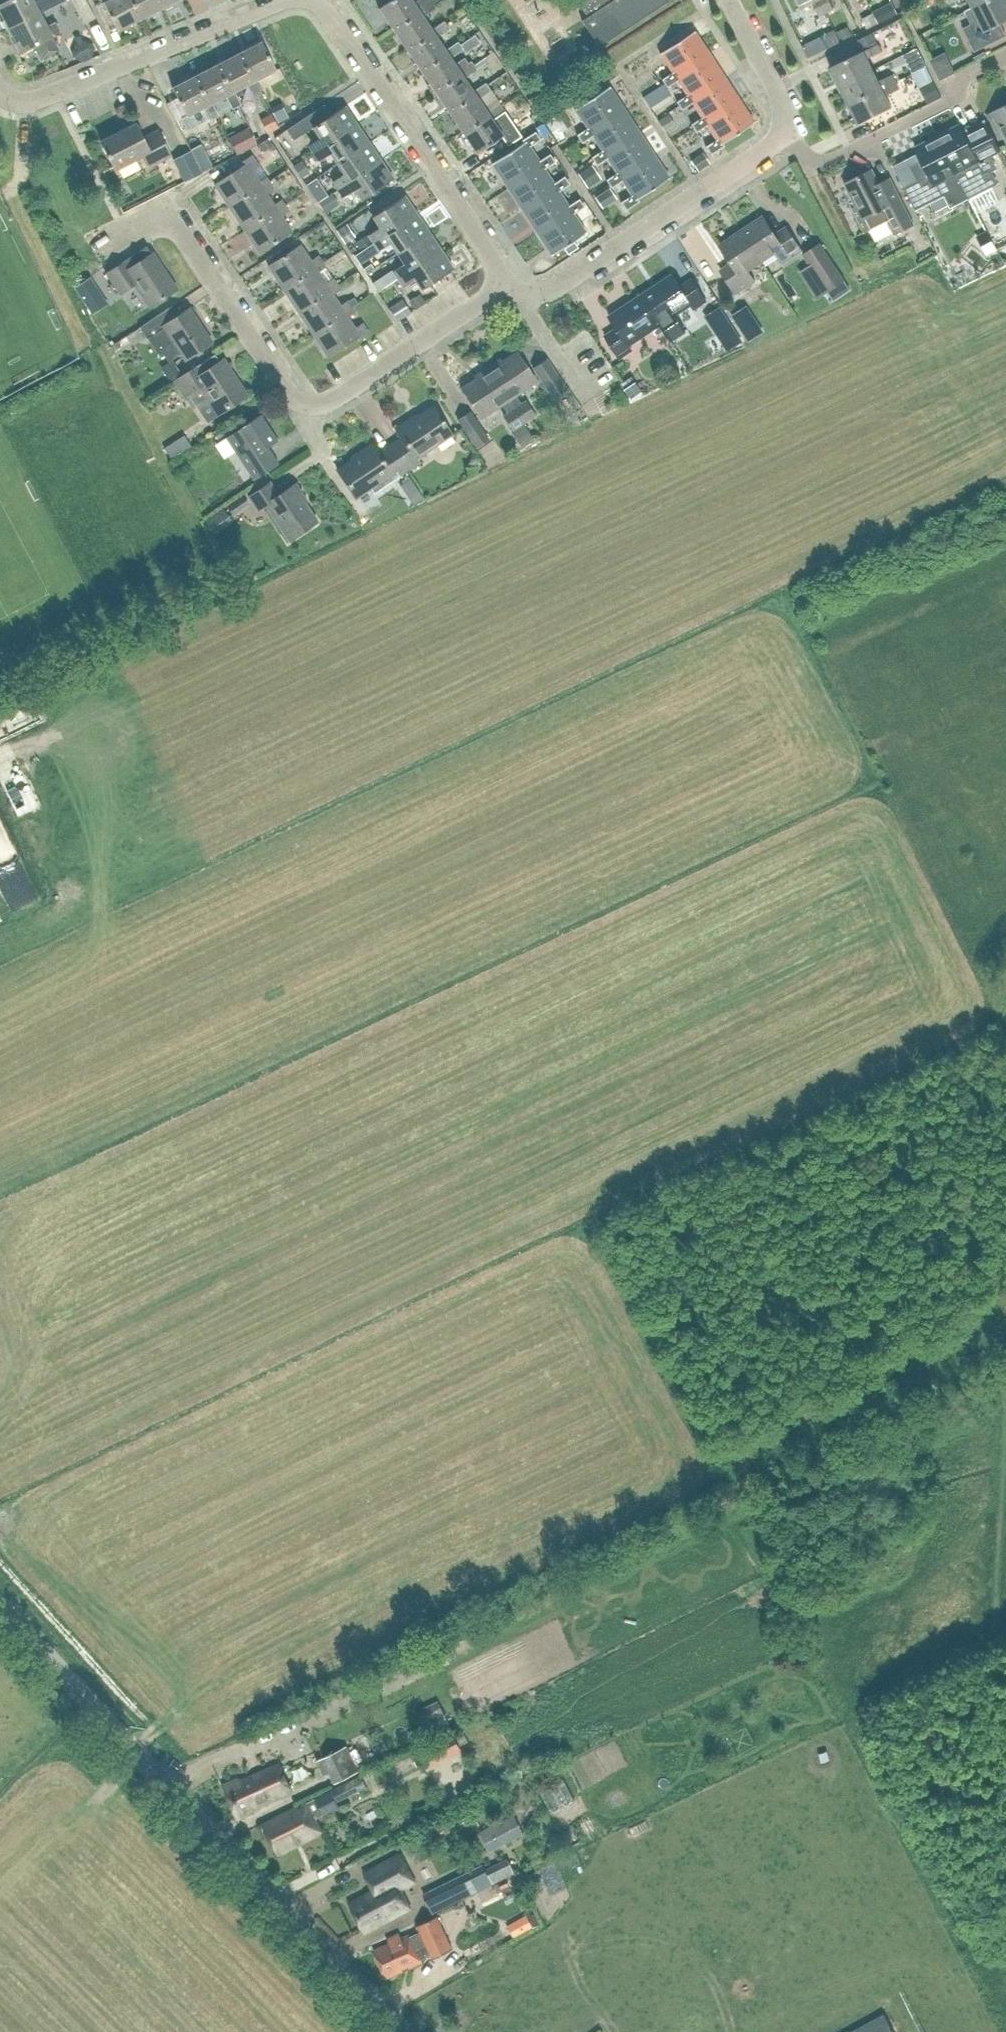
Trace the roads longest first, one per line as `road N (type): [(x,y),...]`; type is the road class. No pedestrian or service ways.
road 1 (unclassified): [(406,2031),(0,1605)]
road 2 (residential): [(508,283),(339,395),(312,403),(286,390),(166,210),(95,251)]
road 3 (residential): [(508,283),(314,0)]
road 4 (residential): [(789,134),(554,288),(524,295),(508,283)]
road 5 (residential): [(278,0),(39,97),(14,100),(0,91)]
road 6 (residential): [(789,134),(811,169),(955,97),(959,79),(1005,55)]
road 7 (residential): [(789,134),(783,104),(730,0)]

